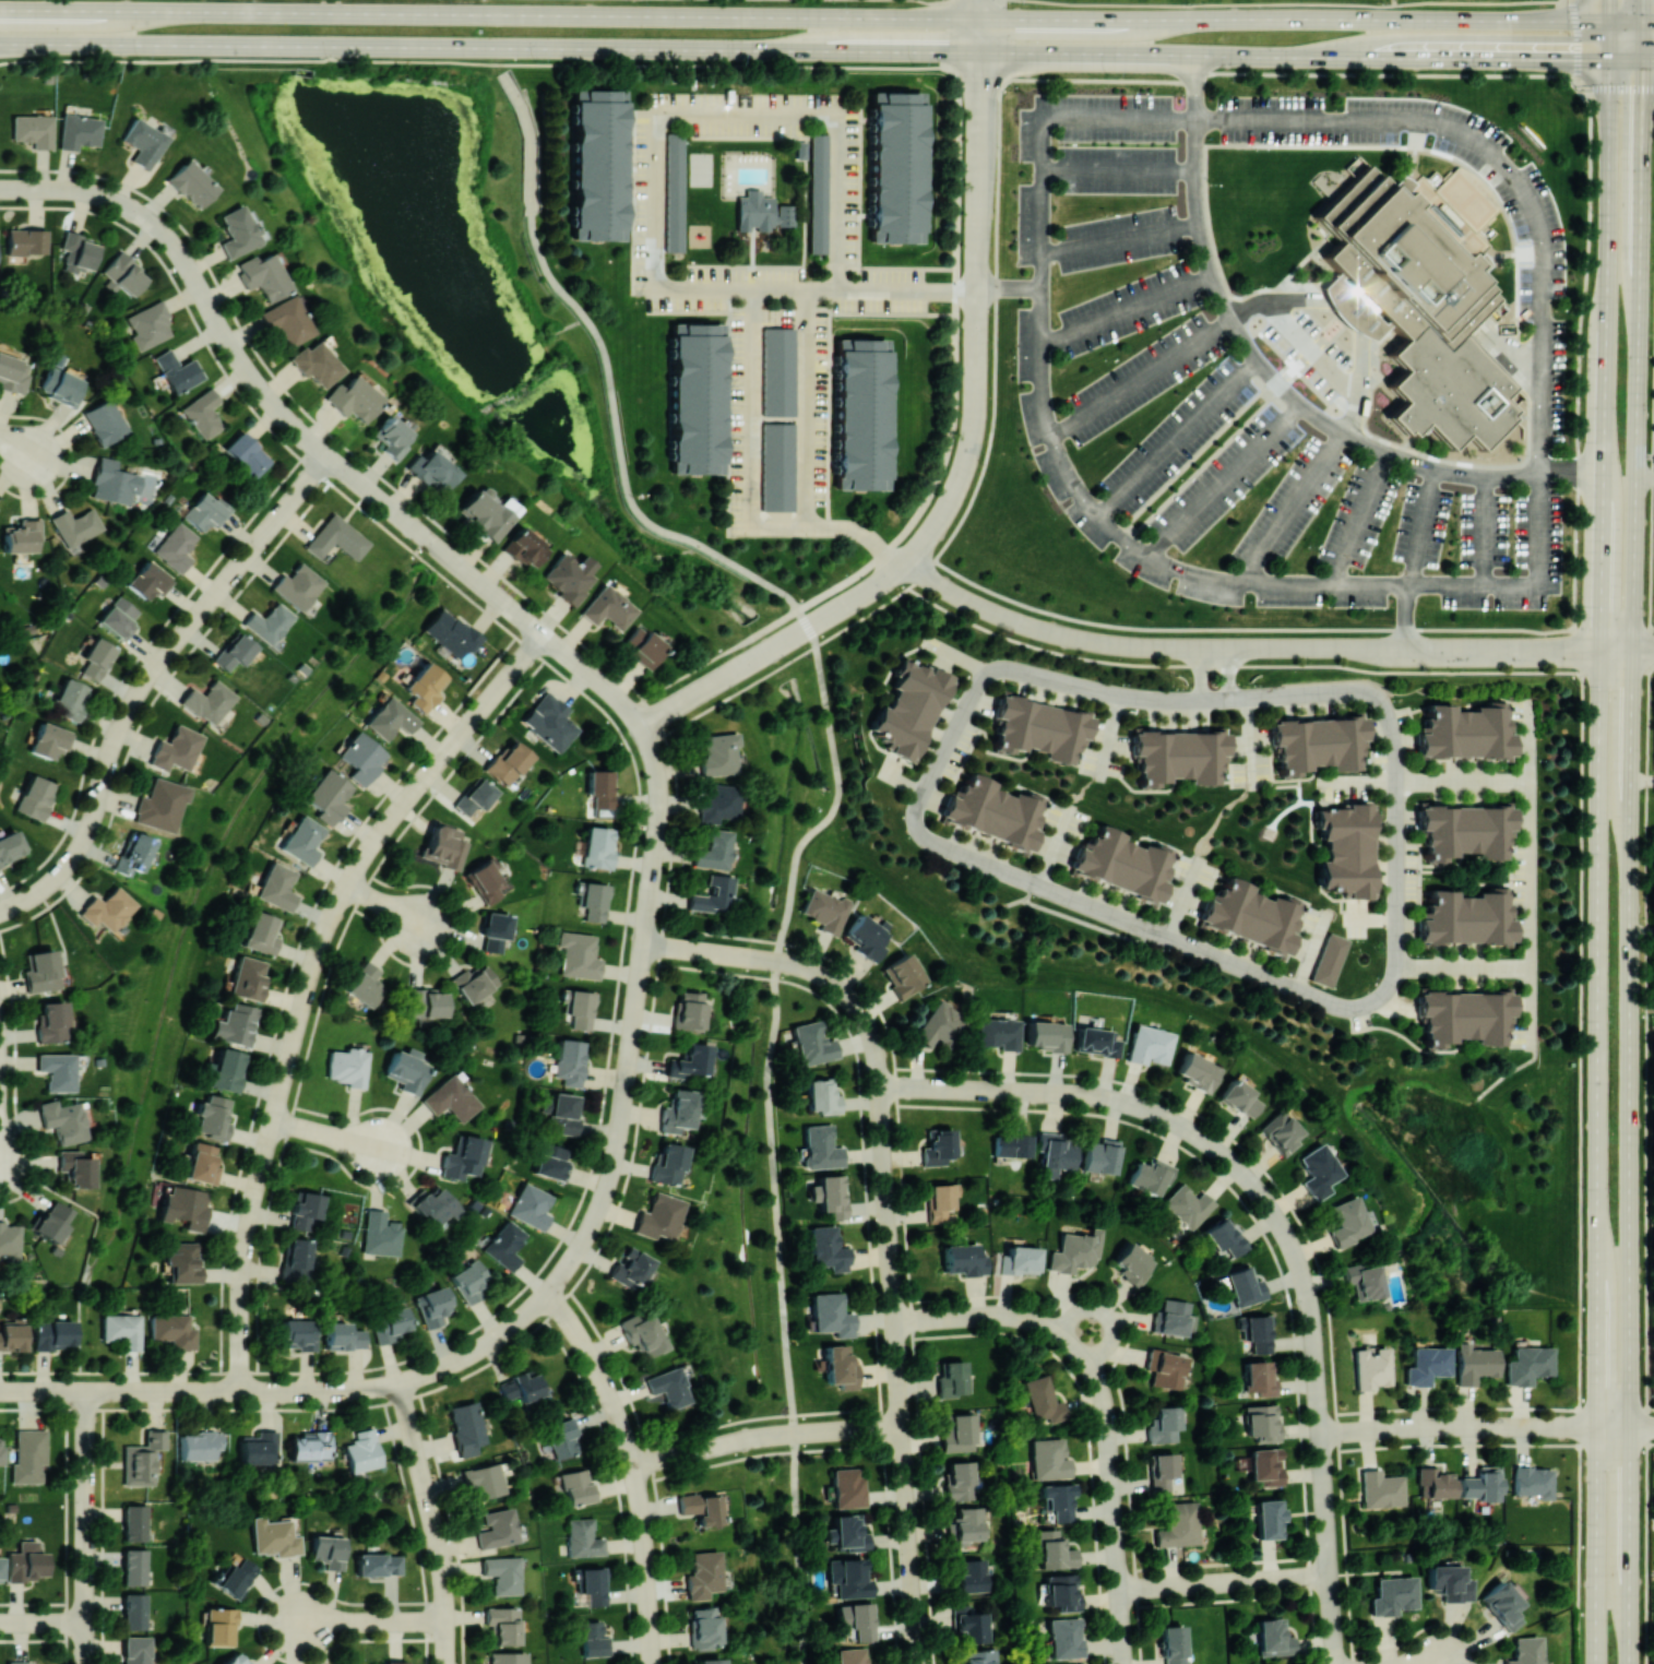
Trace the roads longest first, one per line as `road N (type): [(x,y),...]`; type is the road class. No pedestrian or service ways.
road 1 (secondary): [(1630,1663),(1643,59)]
road 2 (secondary): [(1599,647),(1597,1663)]
road 3 (secondary): [(0,43),(981,51)]
road 4 (secondary): [(980,19),(0,9)]
road 5 (residential): [(544,634),(381,832),(331,920),(250,1214),(241,1392)]
road 6 (residential): [(782,962),(814,971),(849,995),(879,1054),(921,1663)]
road 7 (residential): [(906,562),(1018,621),(1098,642),(1570,647)]
road 8 (secondary): [(1609,0),(1599,647)]
road 9 (secondary): [(1609,20),(980,19)]
road 10 (secondary): [(981,51),(1609,59)]
road 11 (residential): [(0,189),(92,193),(155,224),(278,408),(419,532)]
road 12 (residential): [(631,1044),(610,1179),(562,1276),(521,1319),(463,1359),(400,1383),(336,1391)]
road 13 (residential): [(906,562),(952,500),(972,443),(980,84)]
road 14 (residential): [(1320,1434),(1309,1296),(1269,1200),(1201,1136),(1144,1107),(1090,1095)]
road 15 (residential): [(548,1293),(593,1360),(626,1435),(642,1505),(655,1663)]
road 16 (residential): [(1028,1319),(1078,1347),(1108,1401),(1126,1663)]
road 17 (residential): [(329,456),(150,676),(115,742)]
road 18 (residential): [(641,726),(657,771),(661,815),(633,1025)]
road 19 (residential): [(400,1383),(444,1581),(447,1663)]
road 20 (residential): [(1320,1434),(1597,1426)]
road 21 (residential): [(905,1426),(748,1439),(634,1466)]
road 22 (residential): [(86,1391),(86,1663)]
road 23 (residential): [(462,567),(617,696),(641,726)]
road 24 (residential): [(322,1391),(98,1391)]
road 25 (residential): [(1121,1590),(1330,1576)]
road 26 (residential): [(108,760),(75,856),(46,888),(0,912)]
road 27 (residential): [(1071,1094),(882,1086)]
road 28 (residential): [(447,1623),(304,1624)]
road 29 (residential): [(725,677),(840,609)]

